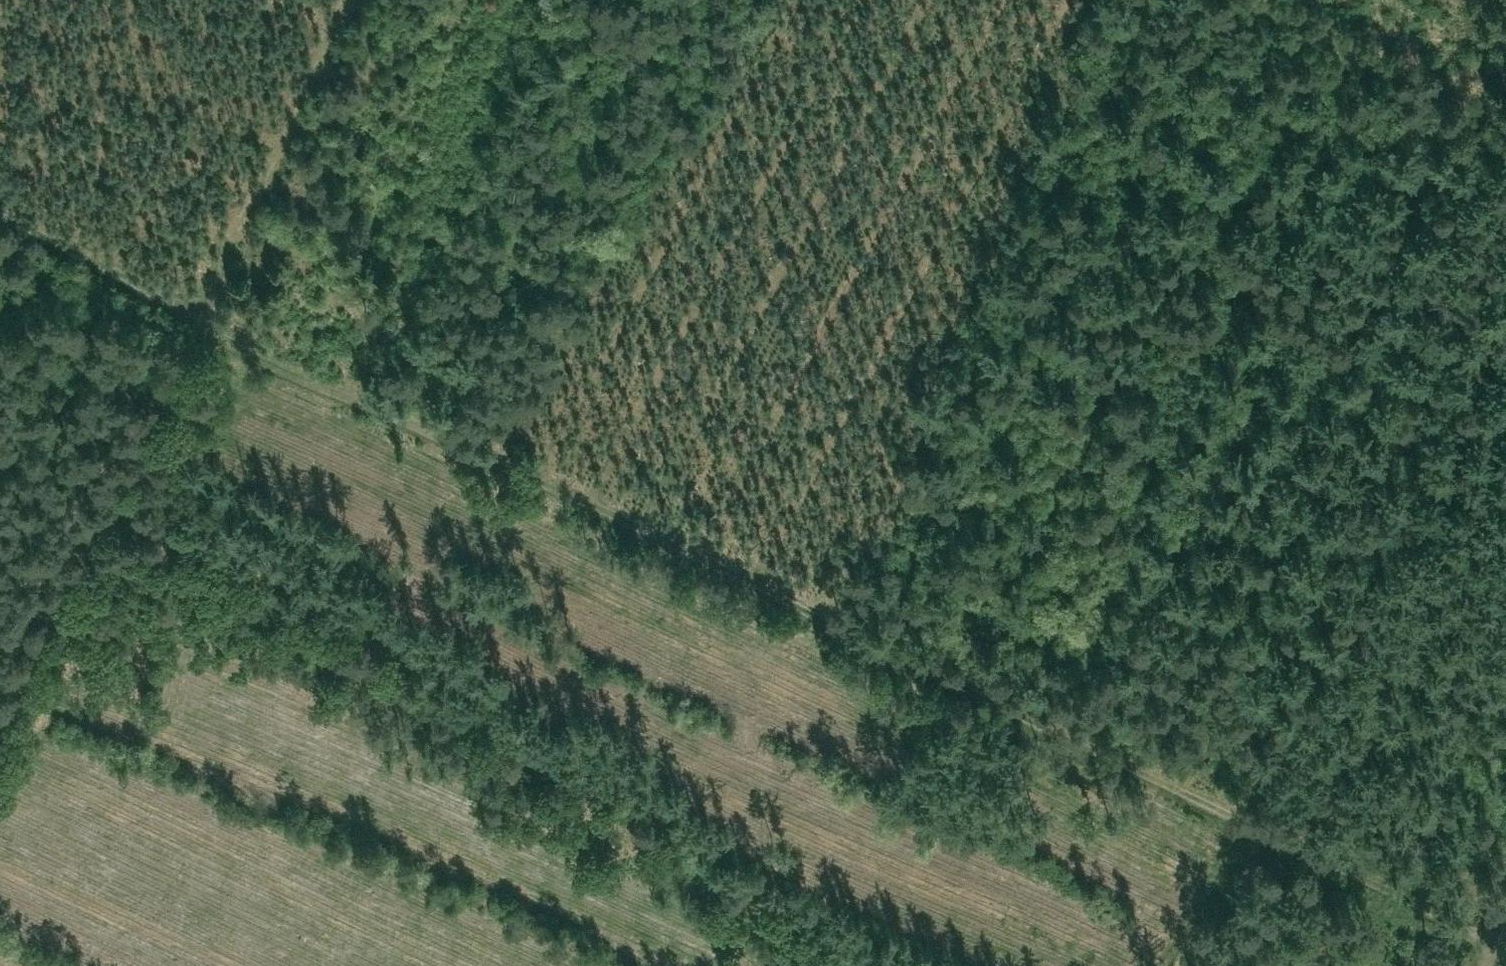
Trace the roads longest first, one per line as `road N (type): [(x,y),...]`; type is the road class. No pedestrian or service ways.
road 1 (track): [(0,235),(1493,965)]
road 2 (track): [(0,748),(204,335)]
road 3 (track): [(1246,0),(1505,119)]

